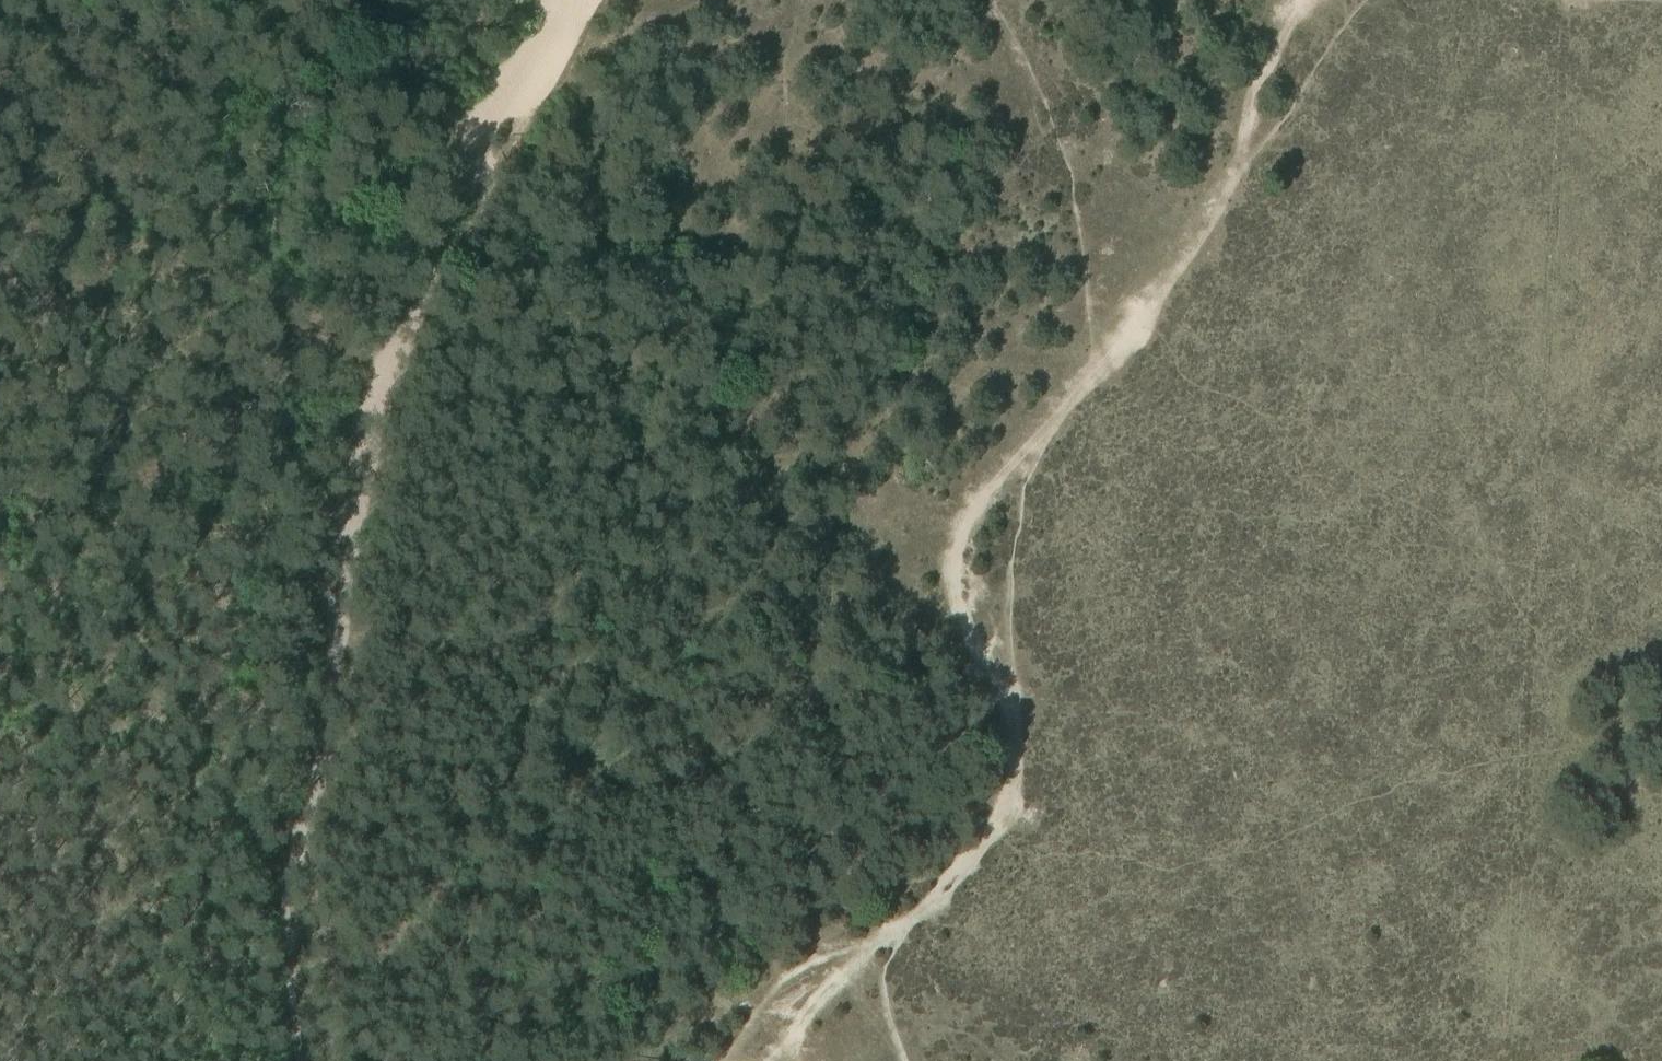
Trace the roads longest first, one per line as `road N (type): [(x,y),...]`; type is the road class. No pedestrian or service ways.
road 1 (track): [(581,0),(465,218),(420,275),(365,421),(288,885),(296,1060)]

